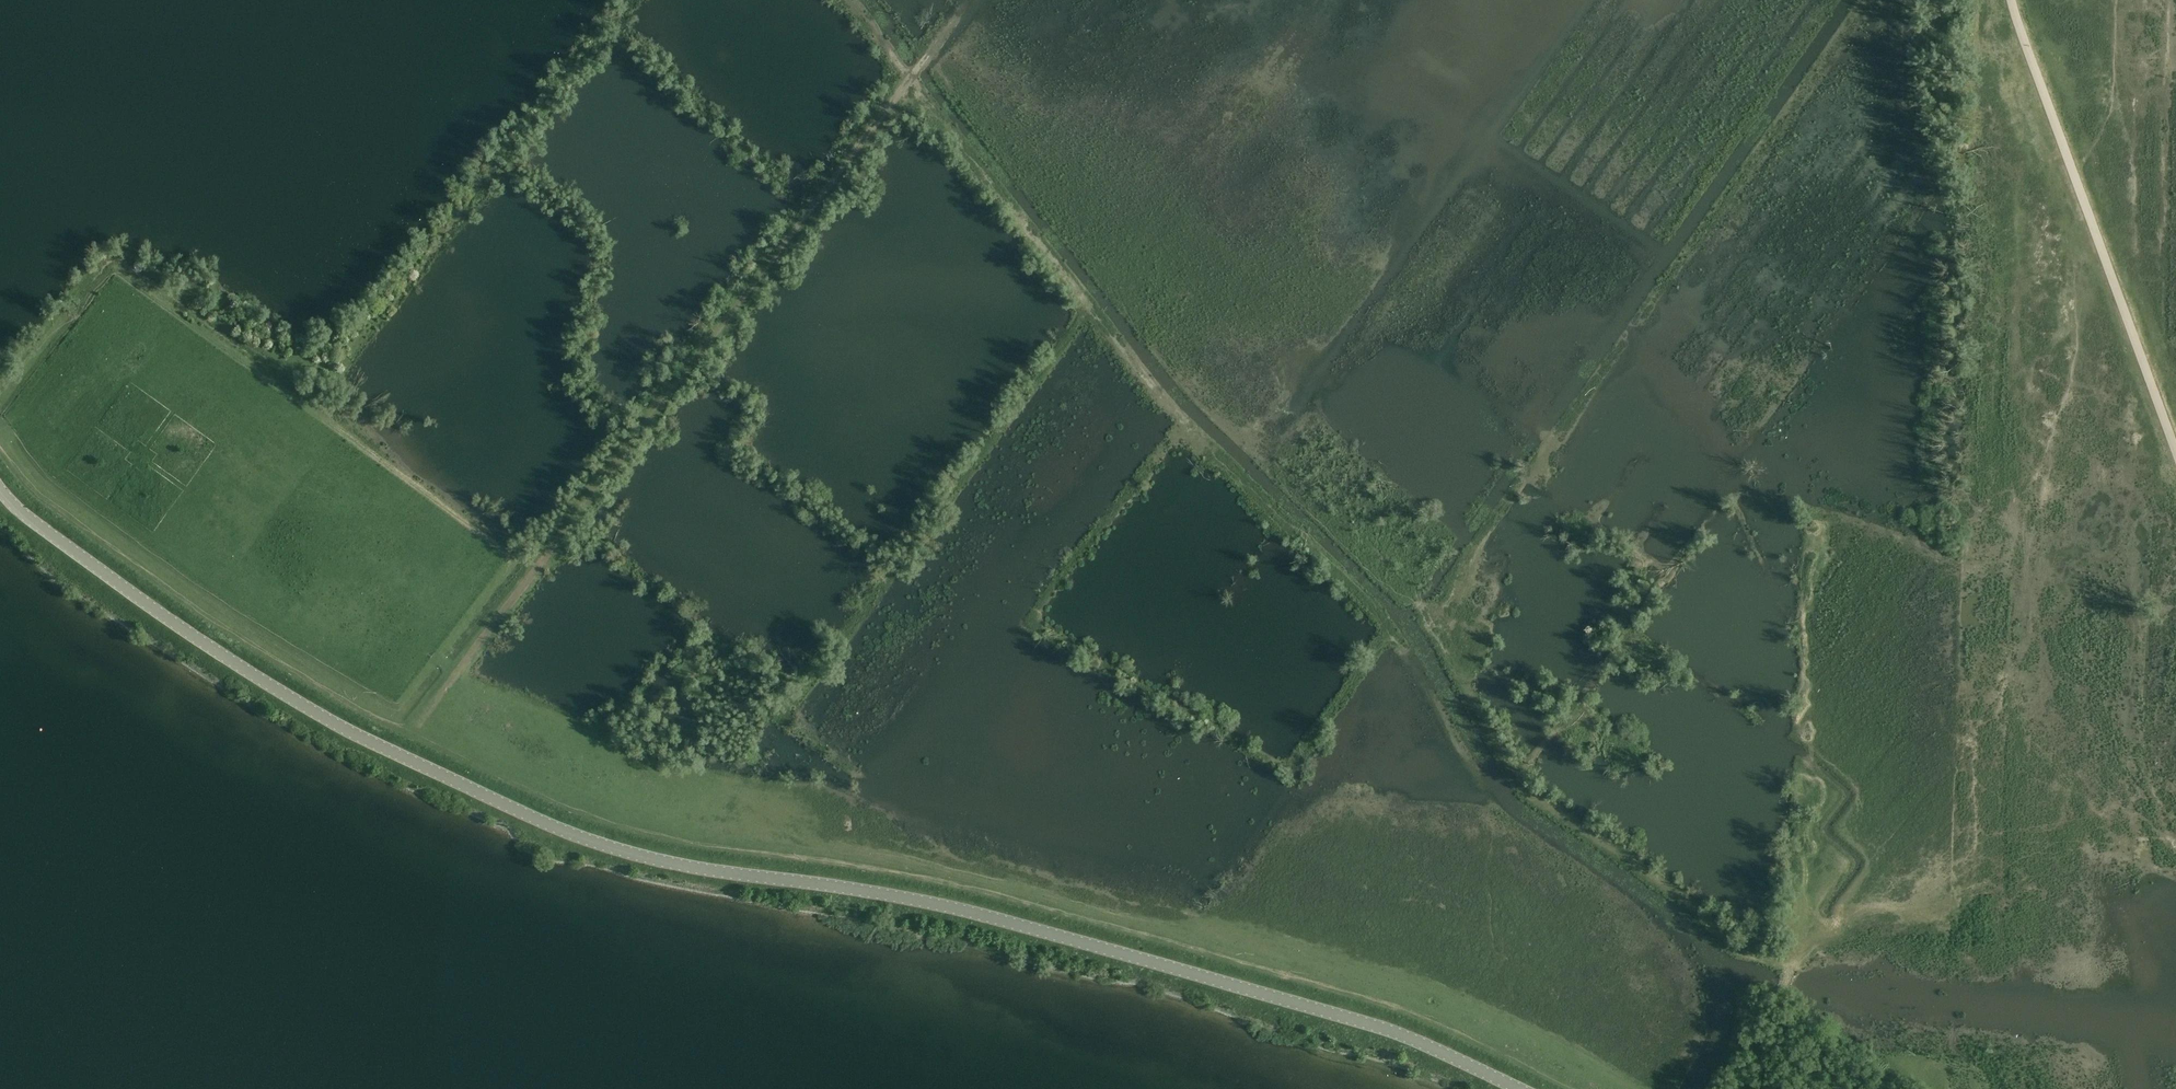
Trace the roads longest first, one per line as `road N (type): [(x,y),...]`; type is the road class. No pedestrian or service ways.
road 1 (unclassified): [(0,489),(39,527),(206,646),(361,737),(591,840),(697,869),(850,888),(1005,921),(1395,1032),(1519,1088)]

